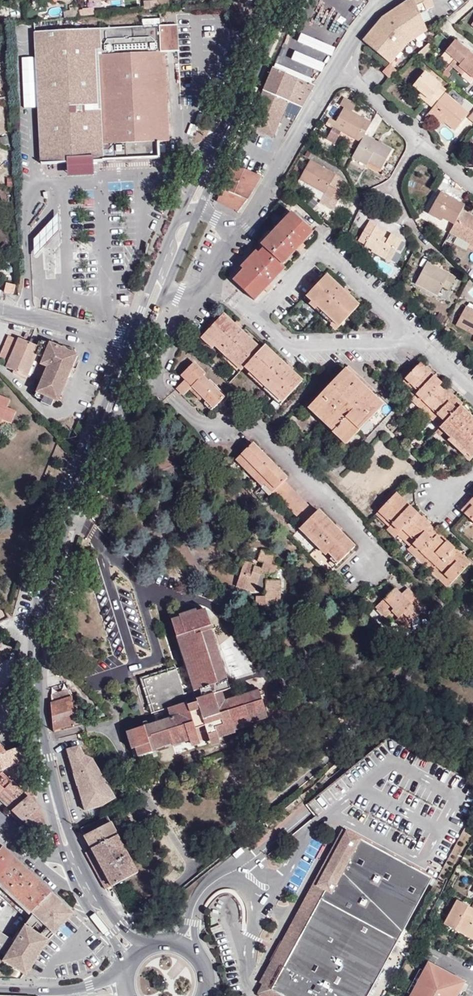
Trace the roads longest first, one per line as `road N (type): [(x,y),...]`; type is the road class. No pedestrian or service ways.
road 1 (primary): [(48,780),(36,661),(42,591),(133,346)]
road 2 (unclassified): [(237,231),(336,67)]
road 3 (residential): [(336,67),(472,190)]
road 4 (primary): [(226,135),(283,0)]
road 5 (primary): [(106,908),(48,780)]
road 6 (residential): [(133,346),(0,310)]

